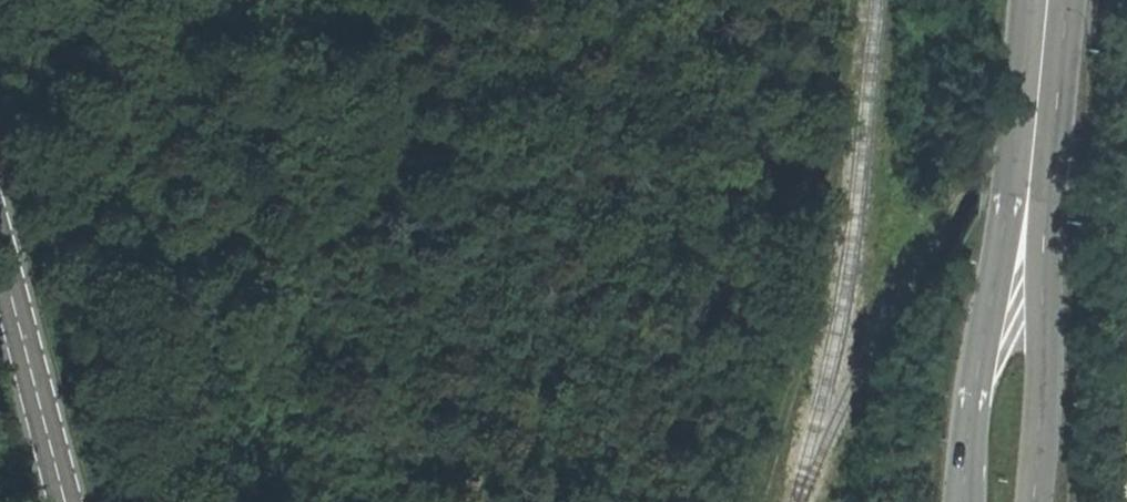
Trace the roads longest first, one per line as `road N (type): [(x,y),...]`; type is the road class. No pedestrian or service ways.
road 1 (track): [(524,501),(512,434),(427,317),(373,0)]
road 2 (secondary): [(1028,200),(981,347),(963,501)]
road 3 (secondary): [(1033,501),(1042,310),(1028,200)]
road 4 (tertiary): [(63,501),(0,263)]
road 5 (secondary): [(1046,0),(1028,200)]

